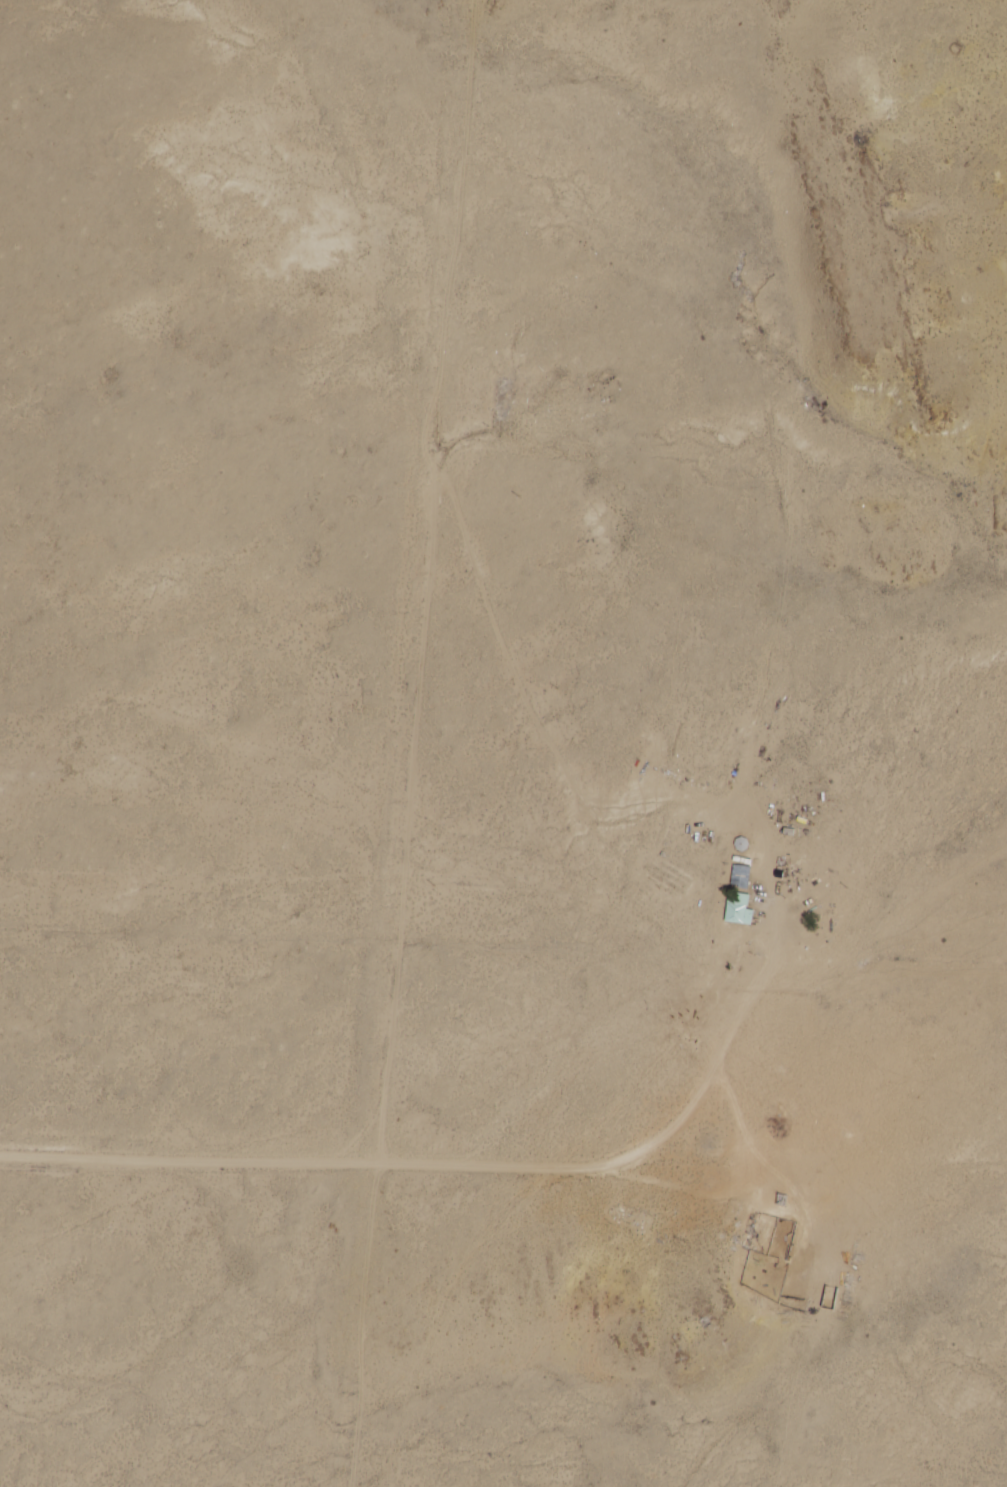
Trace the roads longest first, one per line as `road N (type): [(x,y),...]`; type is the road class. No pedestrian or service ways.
road 1 (track): [(0,1152),(289,1162),(385,1190),(528,1193),(911,1157),(1006,1165)]

